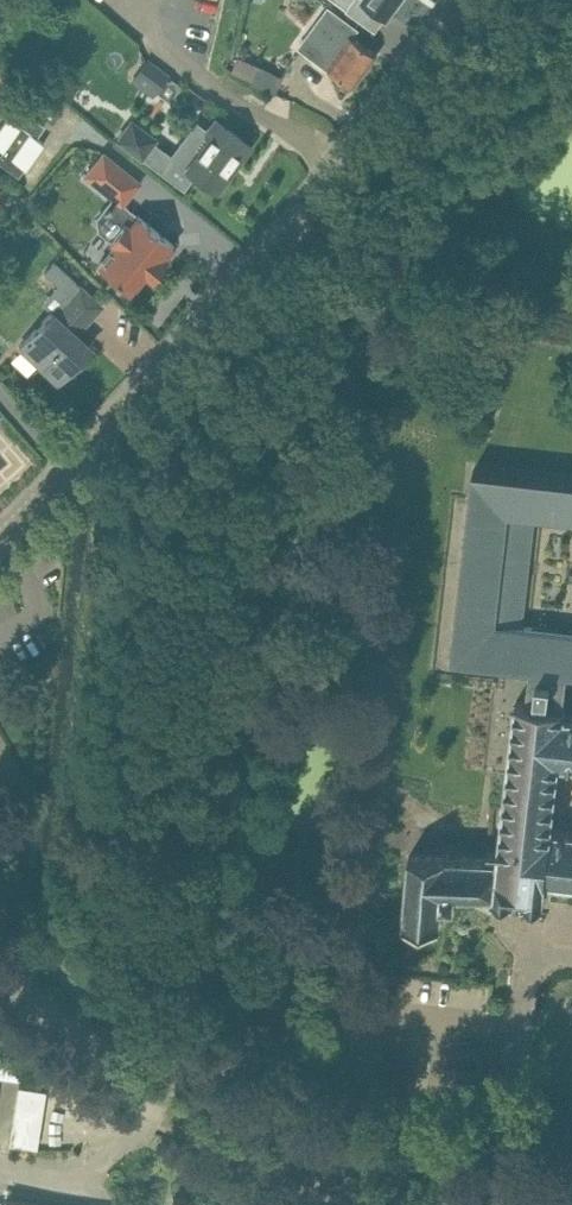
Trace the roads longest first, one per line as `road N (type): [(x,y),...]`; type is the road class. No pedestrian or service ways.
road 1 (unclassified): [(0,525),(172,352),(466,0)]
road 2 (residential): [(446,1204),(334,1187),(219,1129),(81,1029),(0,954)]

